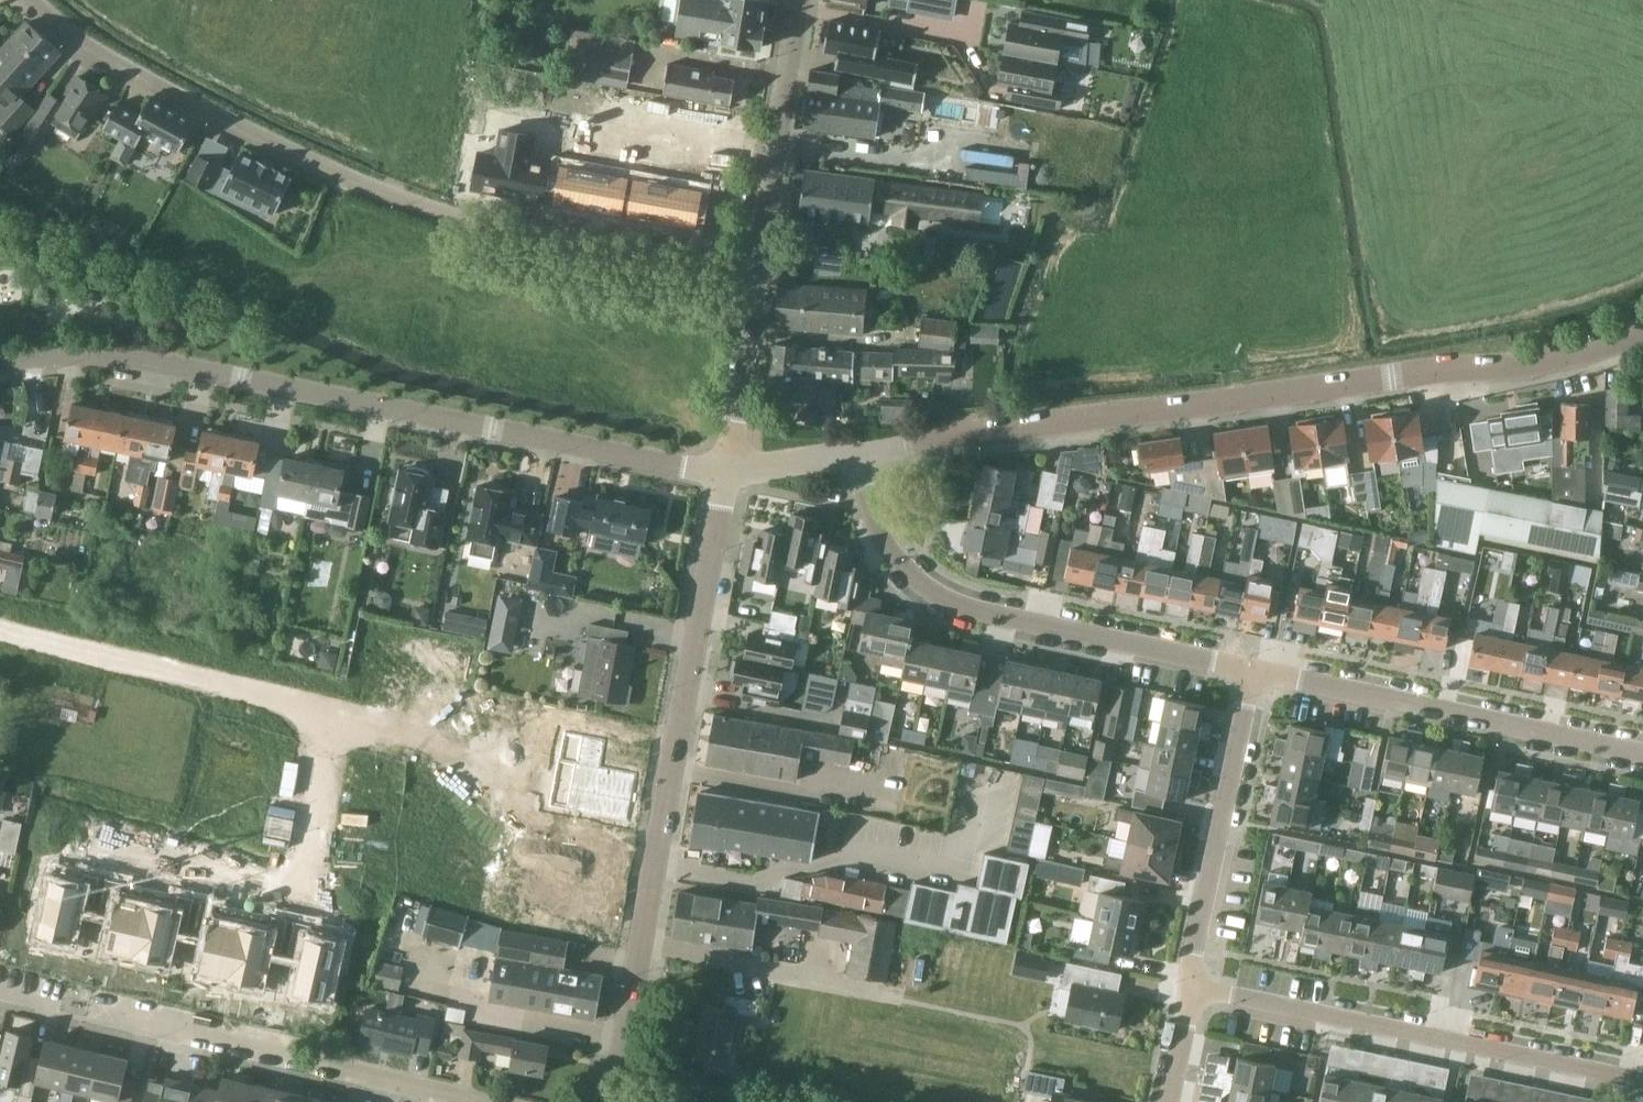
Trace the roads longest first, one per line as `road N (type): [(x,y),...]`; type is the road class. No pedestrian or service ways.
road 1 (unclassified): [(862,449),(1450,369),(1515,367),(1642,332)]
road 2 (residential): [(756,279),(465,220),(386,193),(137,75),(33,0)]
road 3 (unclassified): [(728,469),(143,357),(0,362)]
road 4 (unclassified): [(613,1101),(728,469)]
road 5 (unclassified): [(1264,669),(959,599),(914,572),(890,543),(862,449)]
road 6 (residential): [(1642,1077),(1193,981)]
road 7 (residential): [(488,1101),(89,1008)]
road 8 (unclassified): [(1642,748),(1264,669)]
road 9 (unclassified): [(1193,981),(1264,669)]
road 10 (residential): [(756,279),(802,0)]
road 11 (residential): [(728,469),(756,279)]
road 12 (unclassified): [(728,469),(862,449)]
road 13 (unclassified): [(1169,1101),(1193,981)]

